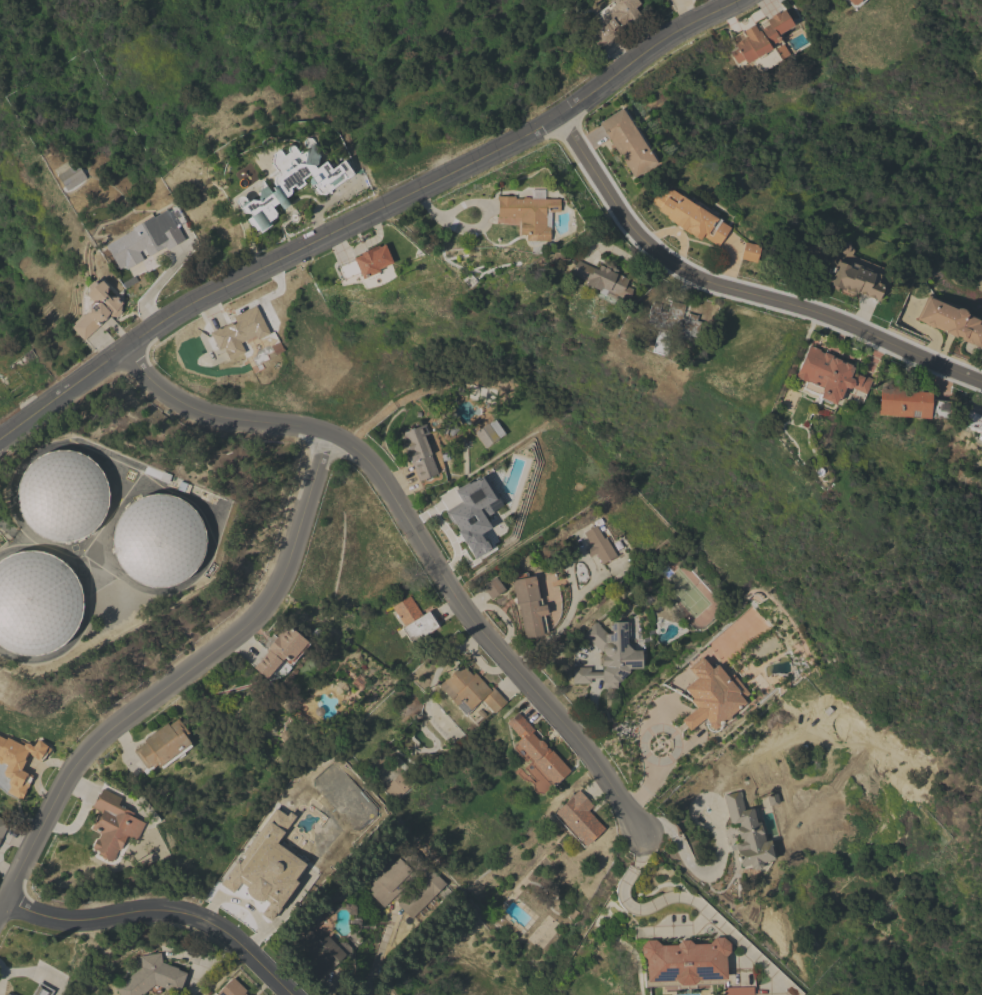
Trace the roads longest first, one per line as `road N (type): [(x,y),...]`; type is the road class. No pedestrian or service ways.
road 1 (residential): [(0,438),(172,318),(563,117),(691,26),(743,0)]
road 2 (residential): [(119,353),(164,396),(220,419),(298,426),(360,456),(462,612),(575,740),(642,836)]
road 3 (residential): [(0,916),(88,753),(241,635),(282,585),(328,436)]
road 4 (residential): [(563,117),(629,229),(677,272),(817,316),(981,383)]
road 5 (residential): [(5,906),(43,920),(90,922),(155,910),(198,918),(238,943),(289,994)]

